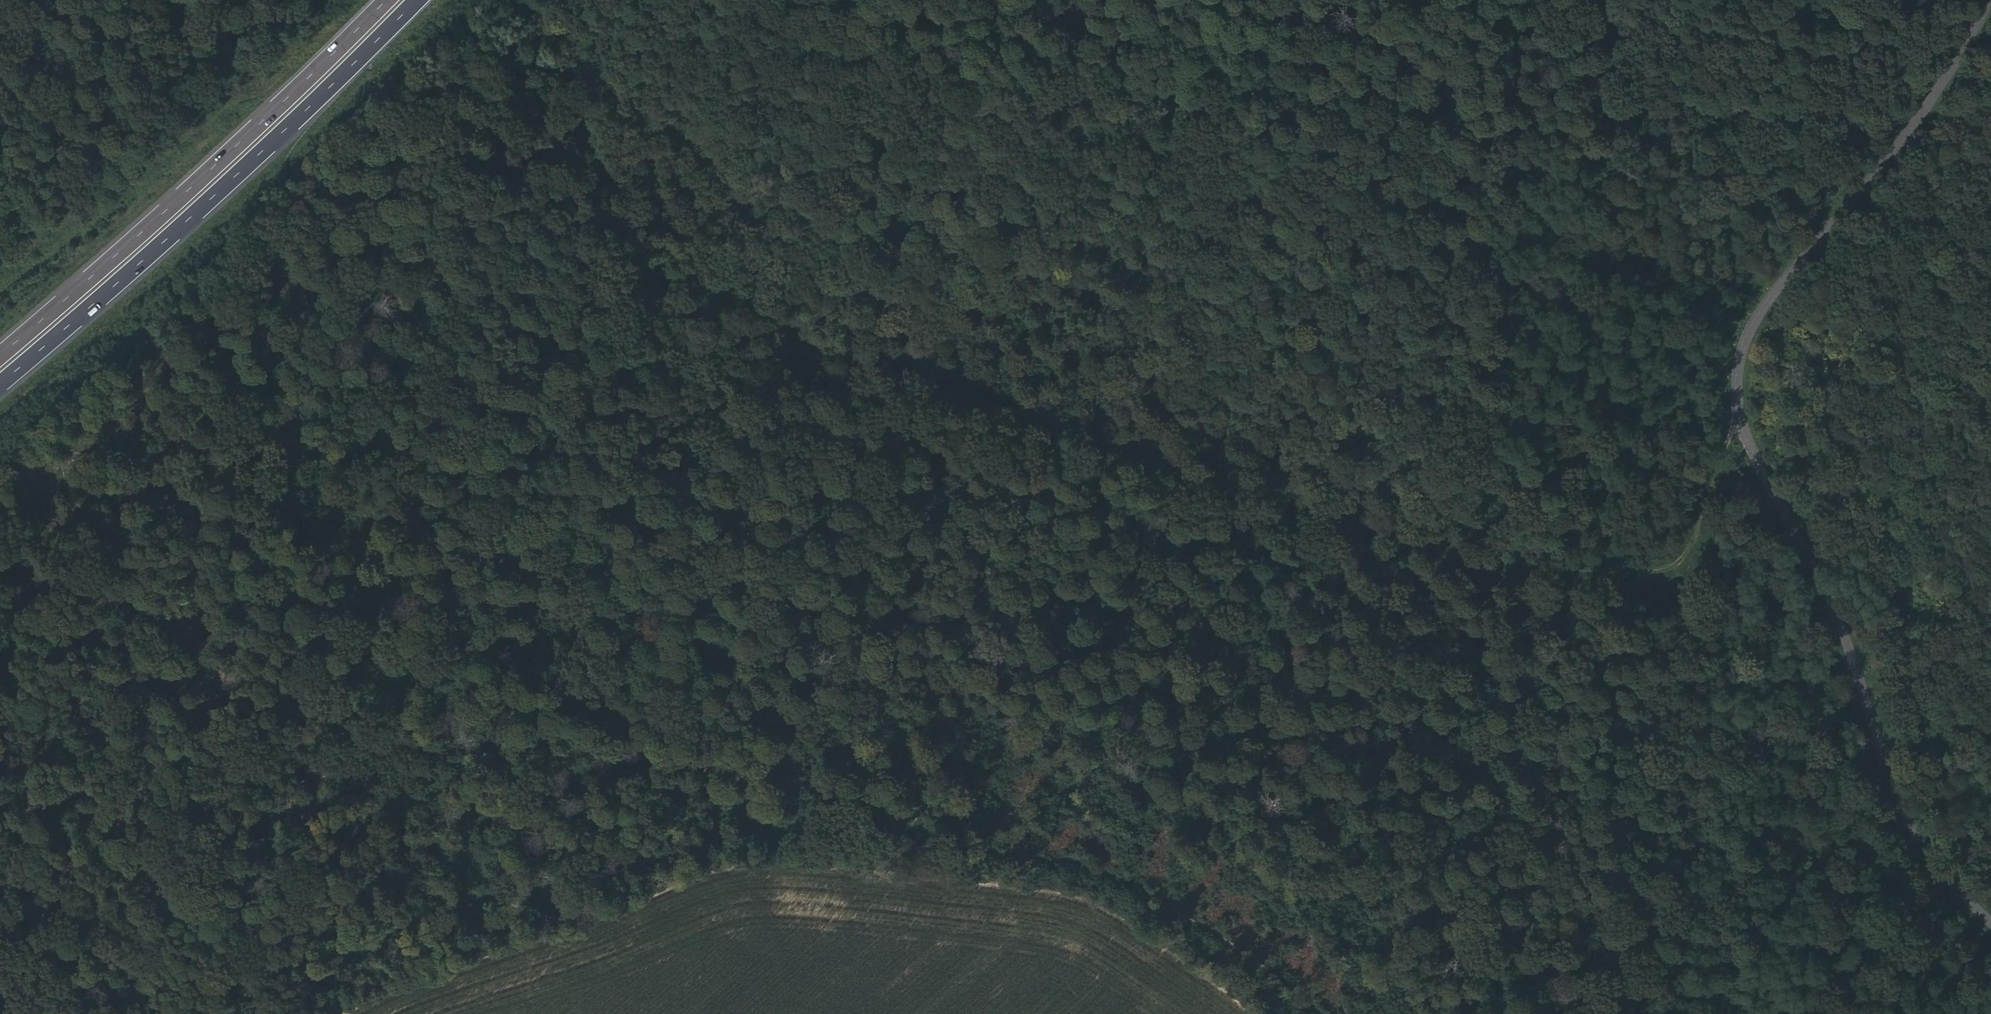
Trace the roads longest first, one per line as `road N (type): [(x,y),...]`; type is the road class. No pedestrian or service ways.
road 1 (track): [(310,1013),(406,953),(518,918),(744,820),(778,820),(1152,898),(1313,1013)]
road 2 (tertiary): [(1990,926),(1924,859),(1892,792),(1844,606),(1779,504),(1736,414),(1761,347),(1912,147),(1990,23)]
road 3 (motorway): [(0,383),(157,252),(419,0)]
road 4 (motorway): [(383,0),(308,77),(0,347)]
road 5 (track): [(1736,414),(1685,557),(1636,584)]

